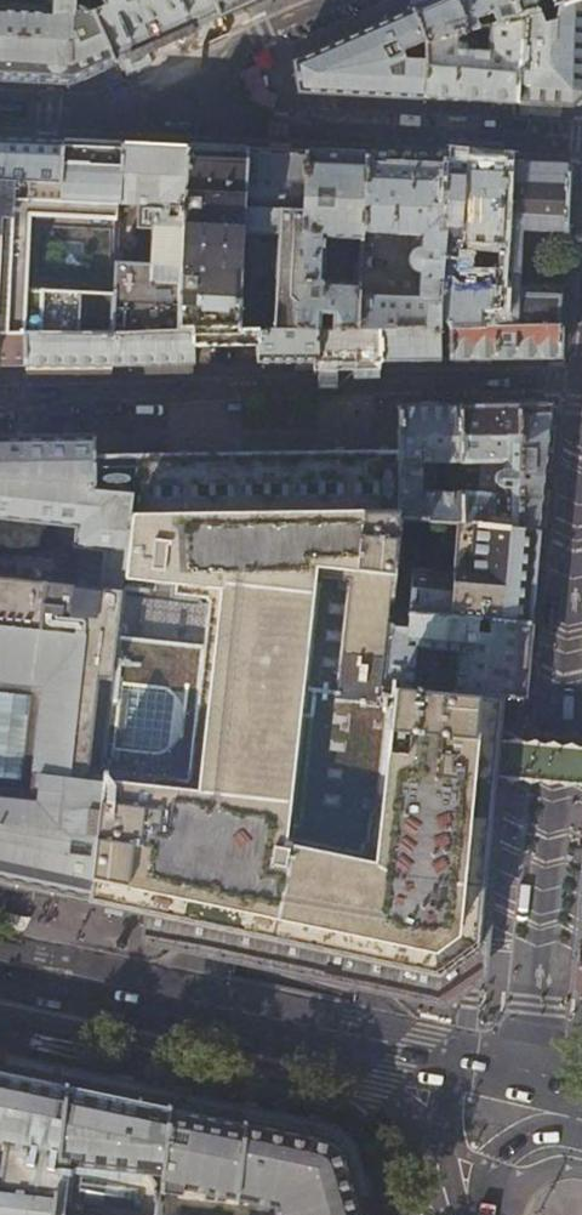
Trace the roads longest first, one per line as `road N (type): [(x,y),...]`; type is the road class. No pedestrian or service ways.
road 1 (residential): [(0,404),(31,396),(581,378)]
road 2 (primary): [(453,1068),(0,978)]
road 3 (residential): [(157,100),(280,128),(581,140)]
road 4 (residential): [(345,0),(251,40),(157,100)]
road 5 (residential): [(157,100),(0,108)]
road 6 (secondary): [(581,1113),(510,1150),(469,1207)]
road 7 (residential): [(453,1068),(444,1144),(469,1207)]
road 8 (primary): [(581,1095),(453,1068)]

